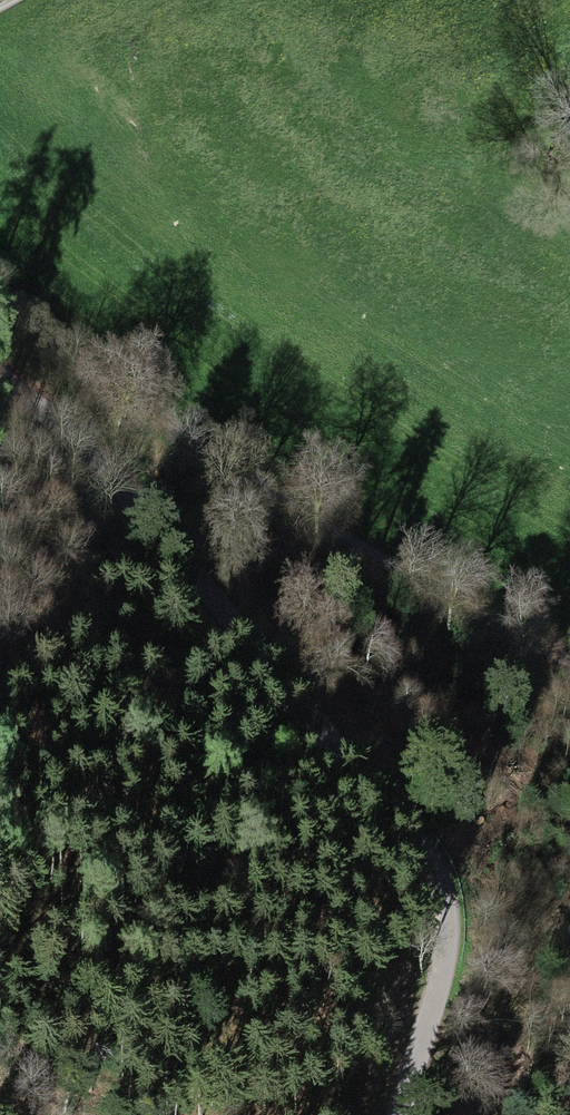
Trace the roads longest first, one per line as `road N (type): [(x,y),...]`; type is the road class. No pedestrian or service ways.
road 1 (unclassified): [(0,373),(124,484),(436,861),(450,933),(396,1114)]
road 2 (track): [(0,302),(116,388),(483,619),(569,660)]

